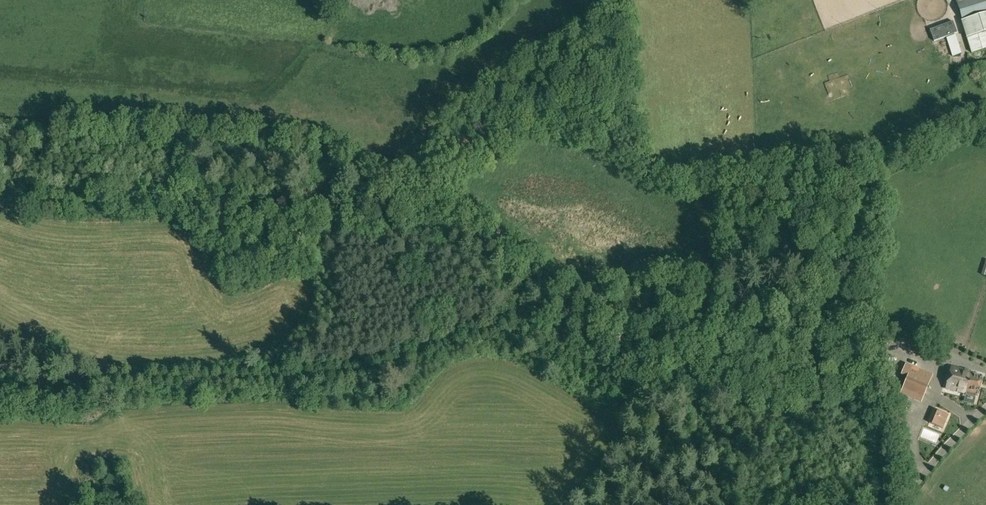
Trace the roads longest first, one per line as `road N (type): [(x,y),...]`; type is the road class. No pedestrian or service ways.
road 1 (track): [(0,368),(355,373),(447,334),(507,335),(556,356),(656,422),(723,504)]
road 2 (track): [(903,504),(902,493),(985,409)]

